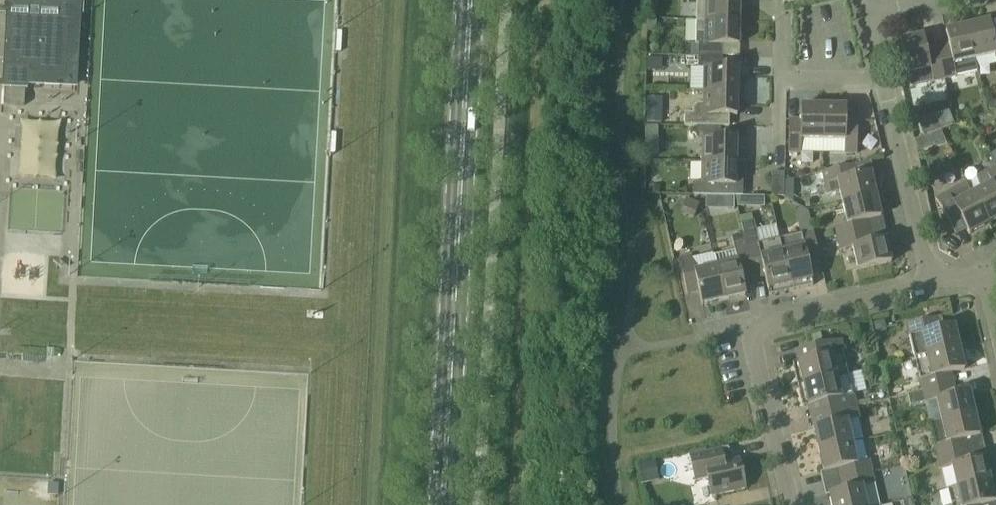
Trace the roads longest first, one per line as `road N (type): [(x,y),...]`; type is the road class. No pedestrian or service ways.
road 1 (secondary): [(443,504),(471,0)]
road 2 (residential): [(930,285),(883,78)]
road 3 (residential): [(795,504),(755,327)]
road 4 (residential): [(755,327),(930,285)]

